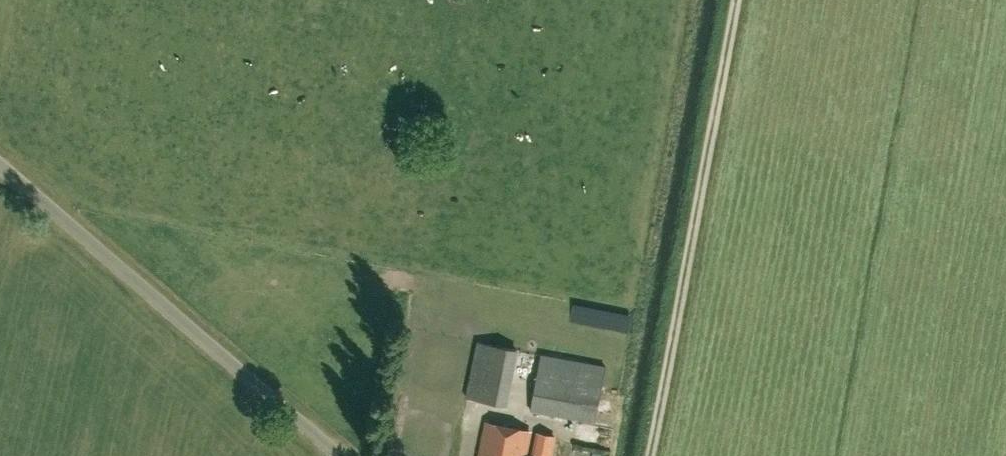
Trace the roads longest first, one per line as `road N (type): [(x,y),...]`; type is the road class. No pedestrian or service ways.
road 1 (unclassified): [(341,455),(0,162)]

